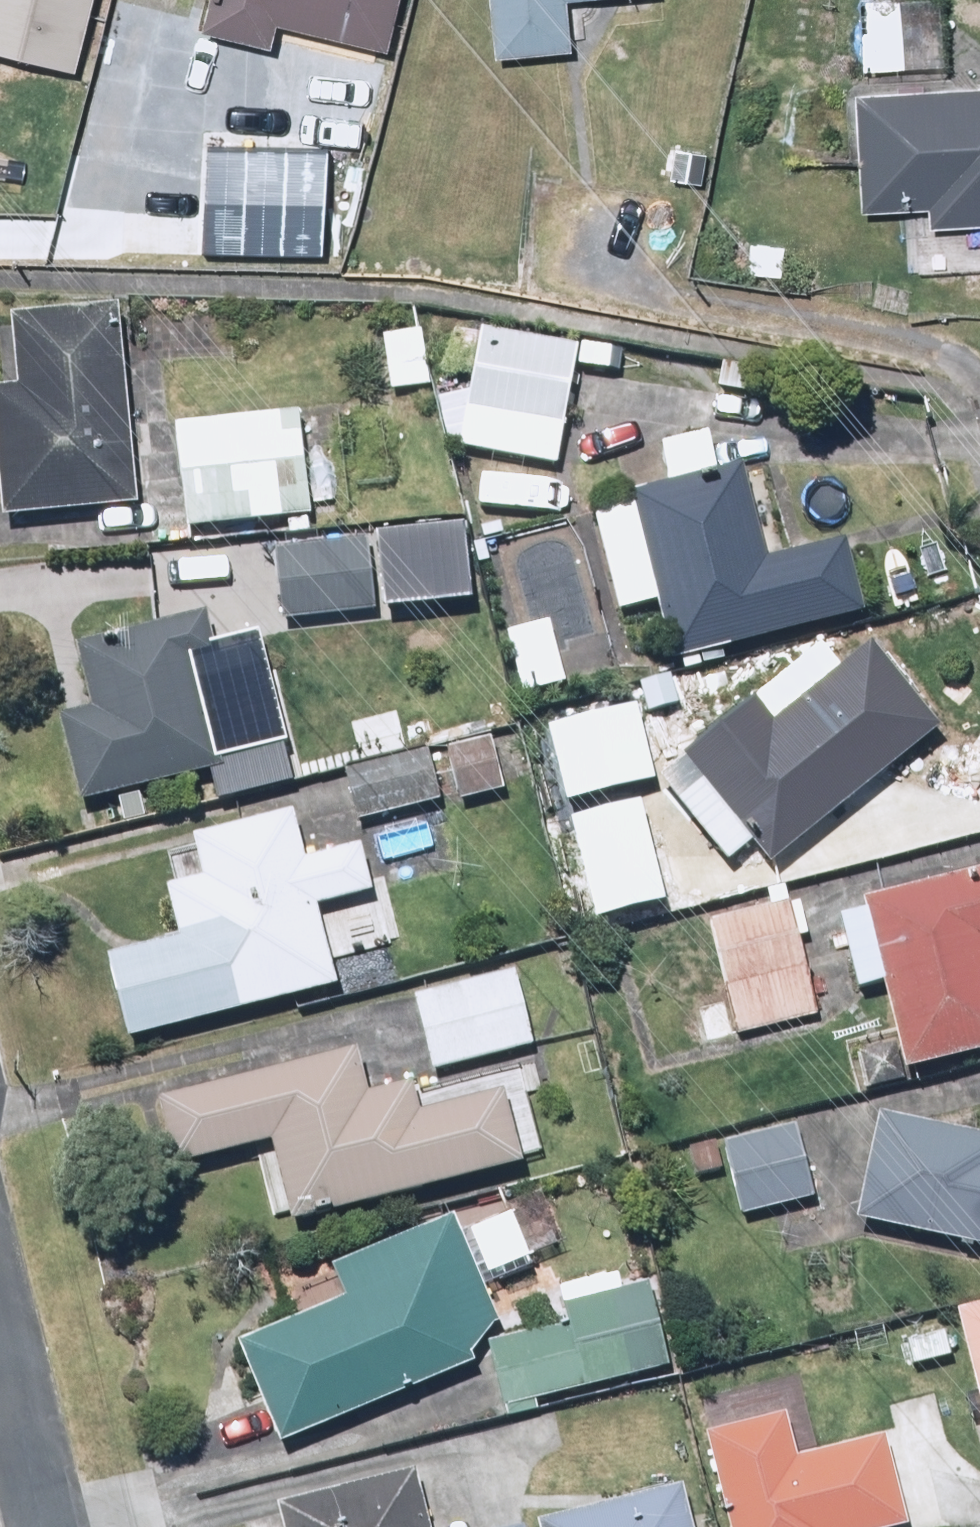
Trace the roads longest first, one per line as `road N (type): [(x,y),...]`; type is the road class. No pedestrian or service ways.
road 1 (residential): [(43,1526),(0,1358)]

